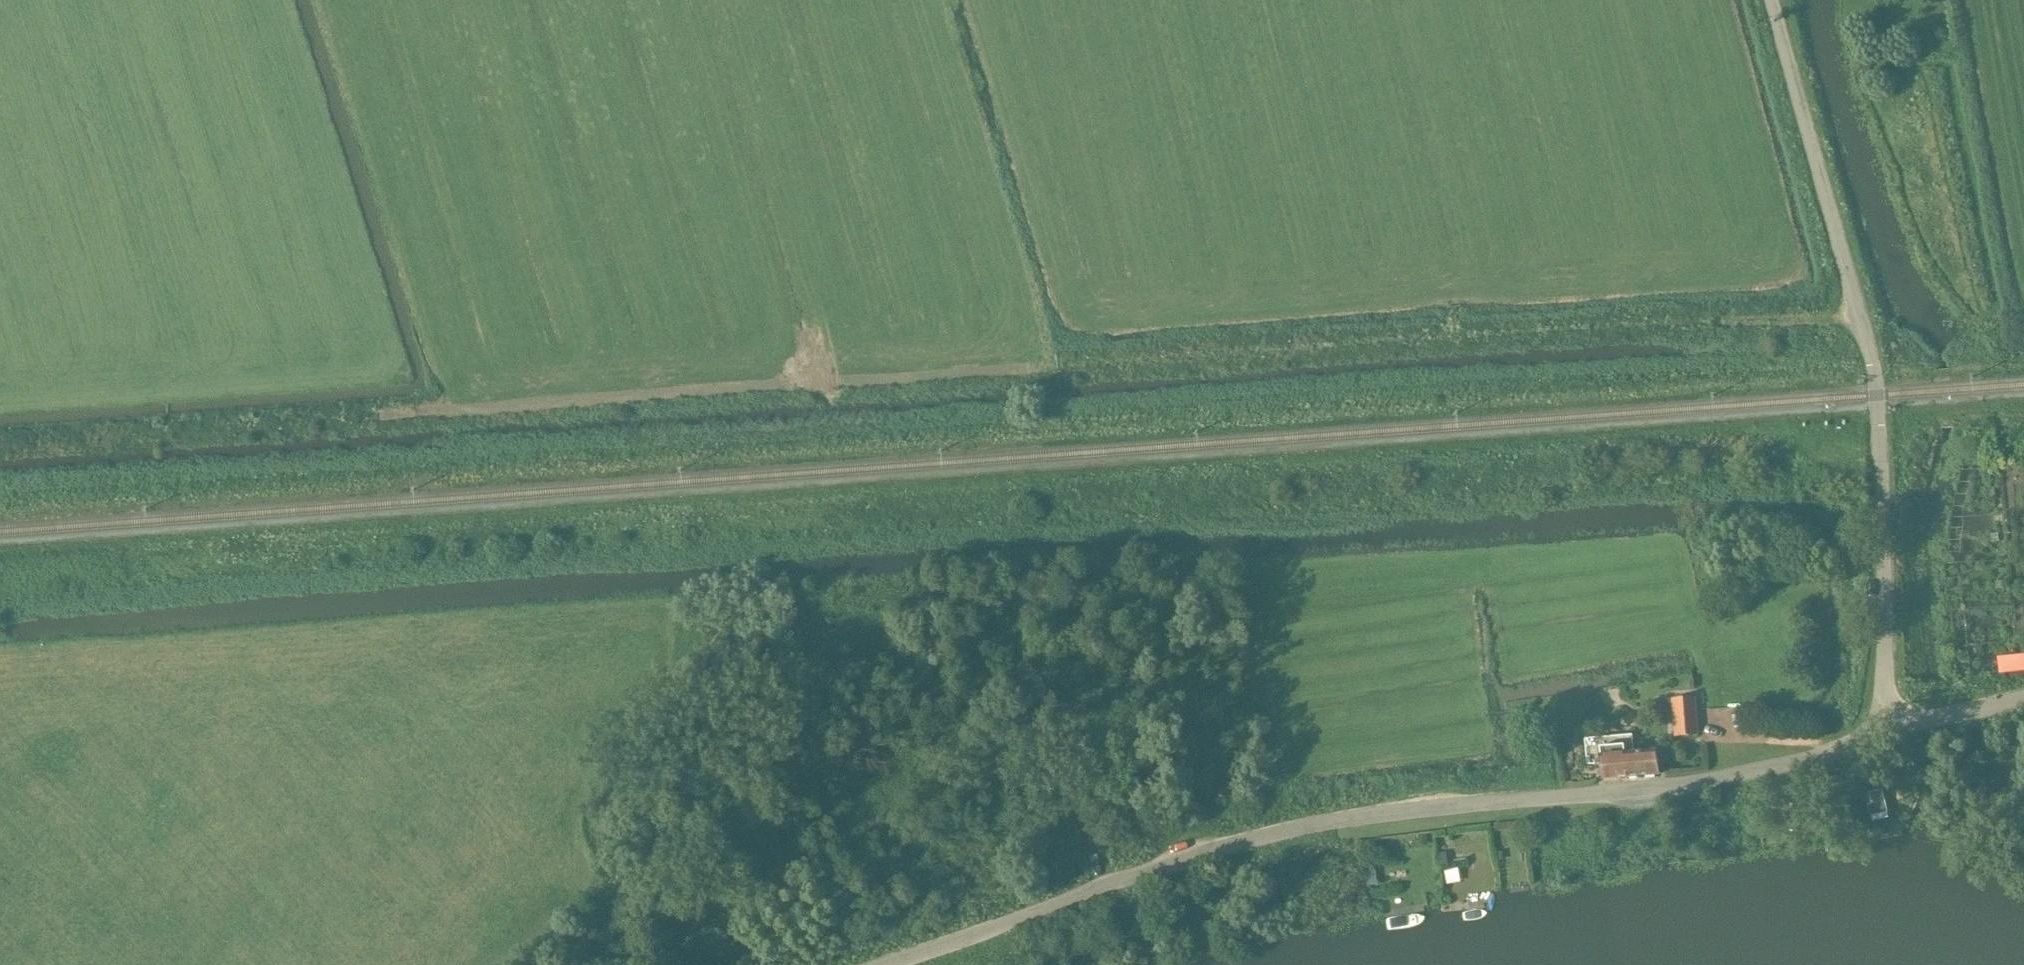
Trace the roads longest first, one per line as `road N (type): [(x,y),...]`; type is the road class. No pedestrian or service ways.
road 1 (track): [(0,458),(1868,349)]
road 2 (unclassified): [(892,964),(1298,826),(1642,788),(1890,730)]
road 3 (unclassified): [(1890,730),(1877,396),(1774,0)]
road 4 (unclassified): [(2023,703),(1890,730)]

